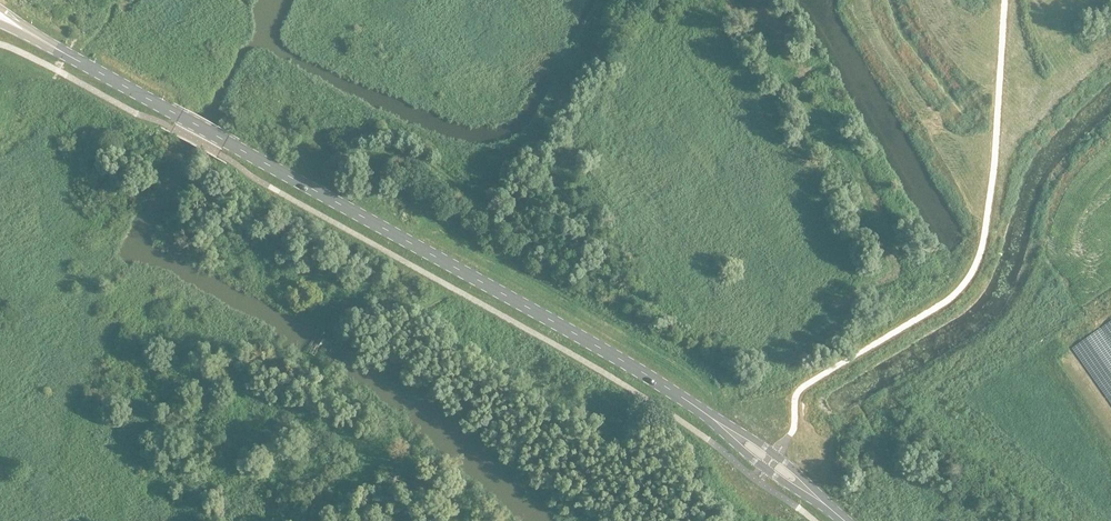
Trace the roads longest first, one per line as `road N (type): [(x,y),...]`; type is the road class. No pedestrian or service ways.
road 1 (secondary): [(25,31),(703,412)]
road 2 (secondary): [(829,507),(772,452),(703,412)]
road 3 (secondary): [(703,412),(768,471),(829,507)]

